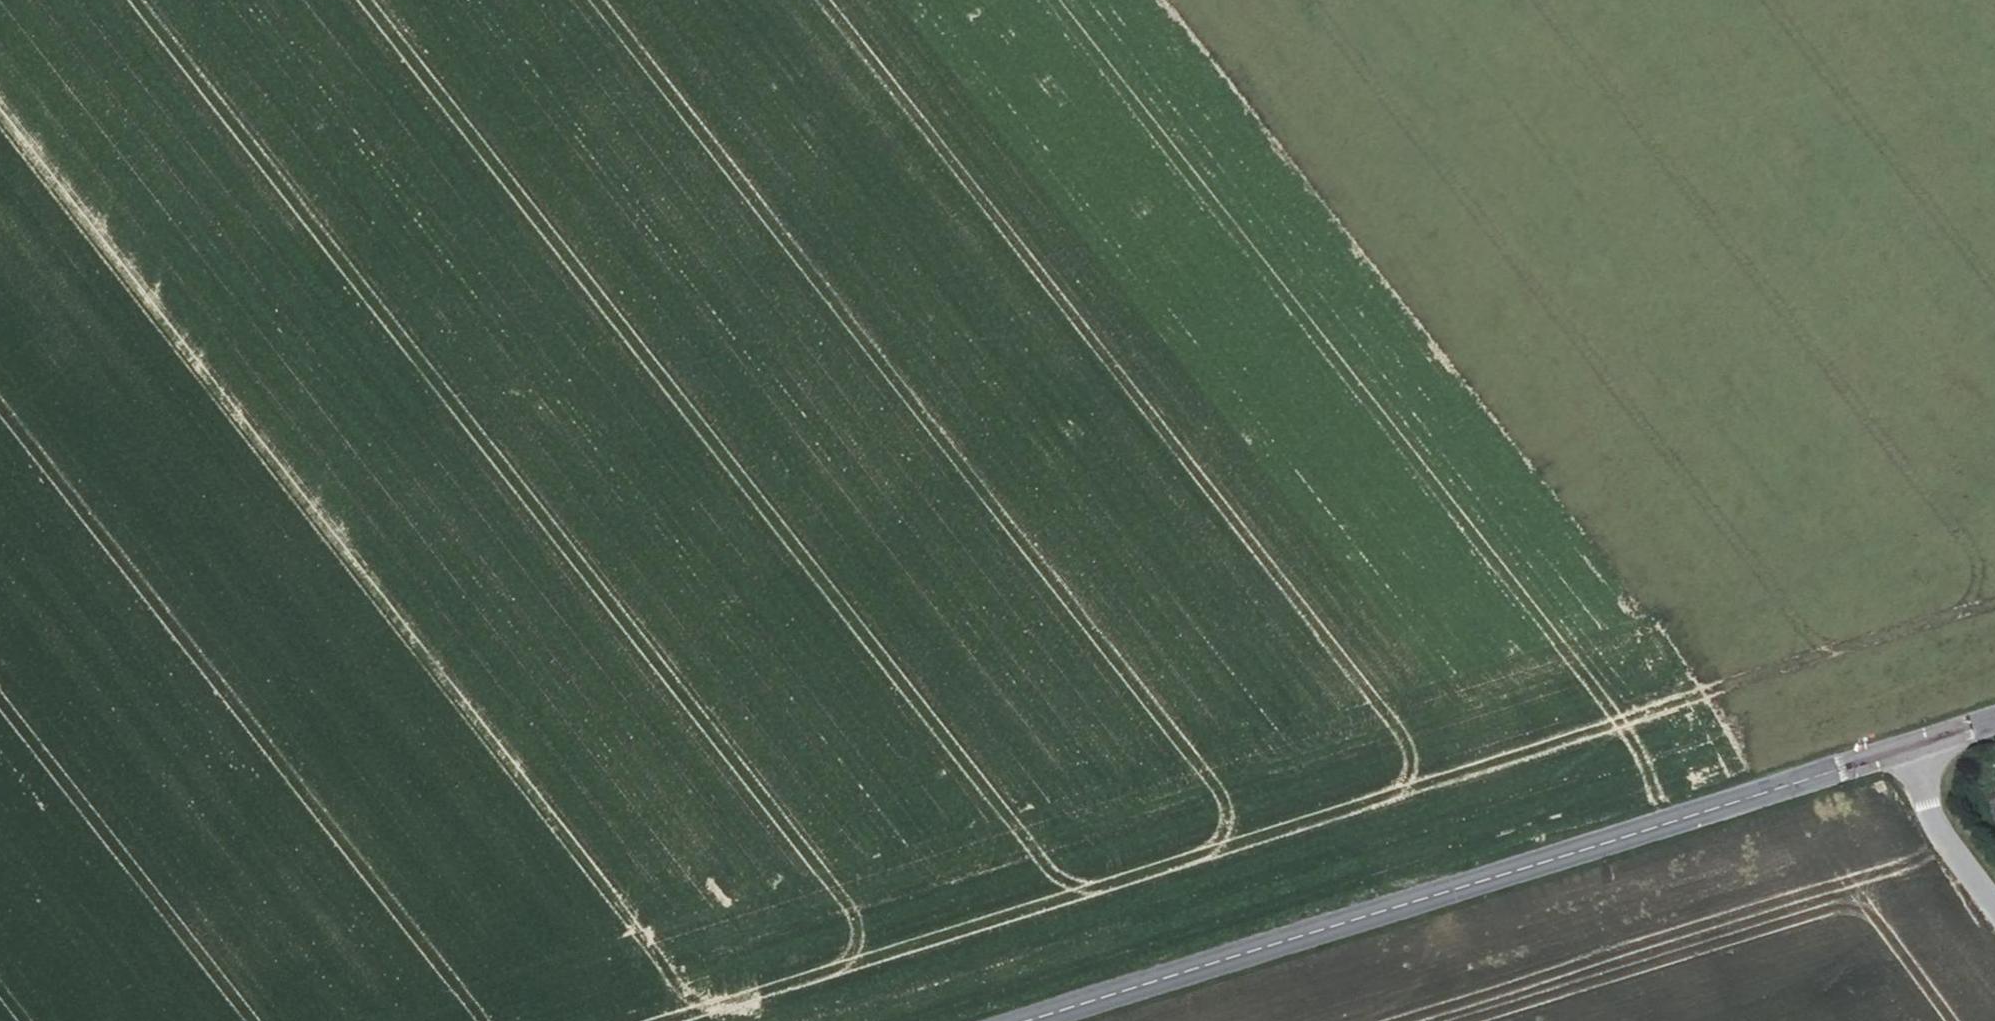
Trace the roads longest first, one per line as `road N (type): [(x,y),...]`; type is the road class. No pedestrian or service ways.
road 1 (tertiary): [(1908,749),(1030,1020)]
road 2 (unclassified): [(1908,749),(1935,830),(1994,910)]

